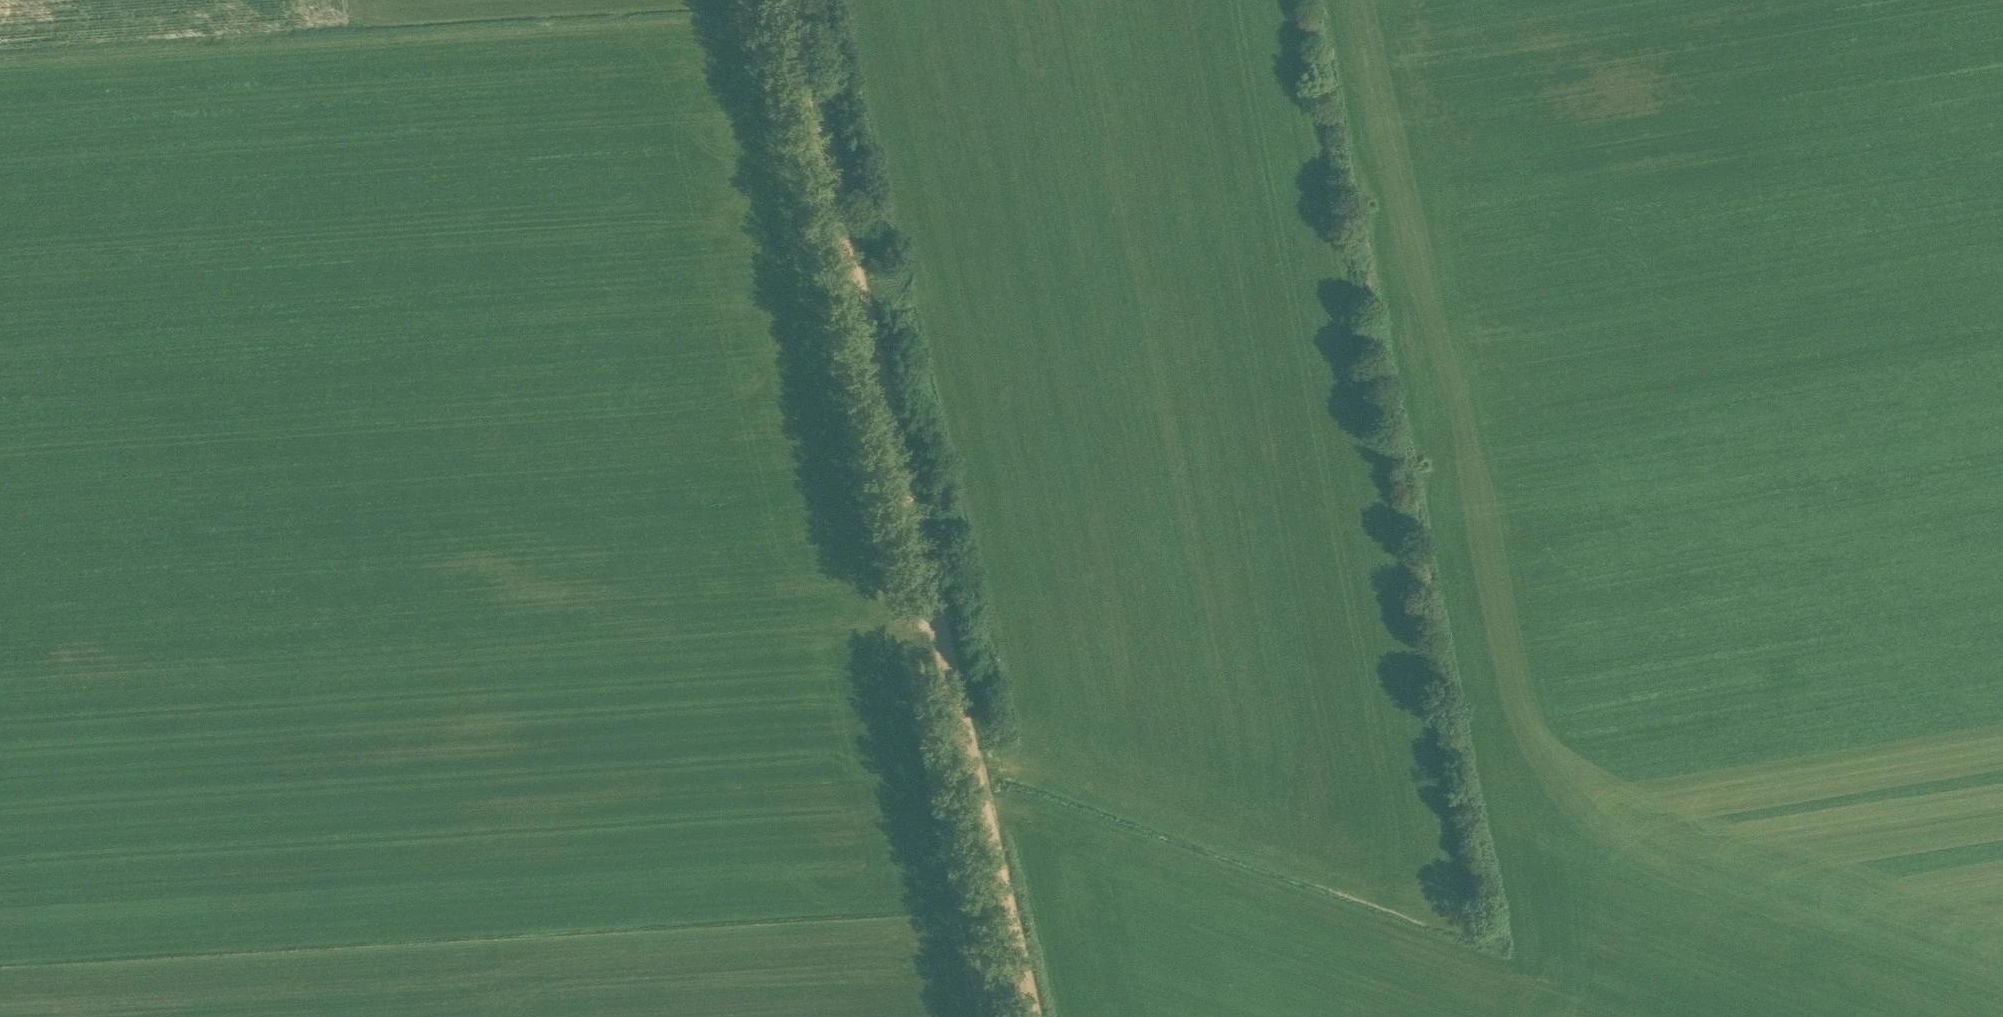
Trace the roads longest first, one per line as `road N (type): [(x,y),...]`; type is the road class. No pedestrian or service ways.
road 1 (track): [(786,0),(1025,1016)]

